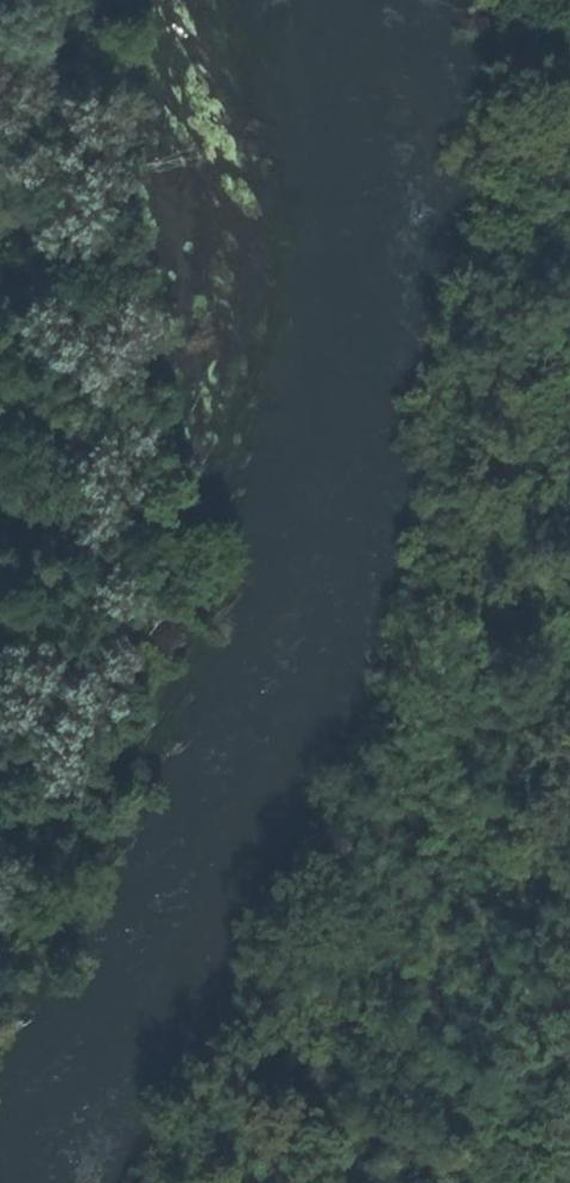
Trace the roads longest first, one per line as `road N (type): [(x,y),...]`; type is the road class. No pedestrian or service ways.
road 1 (track): [(569,860),(523,956),(363,1158),(352,1182)]

